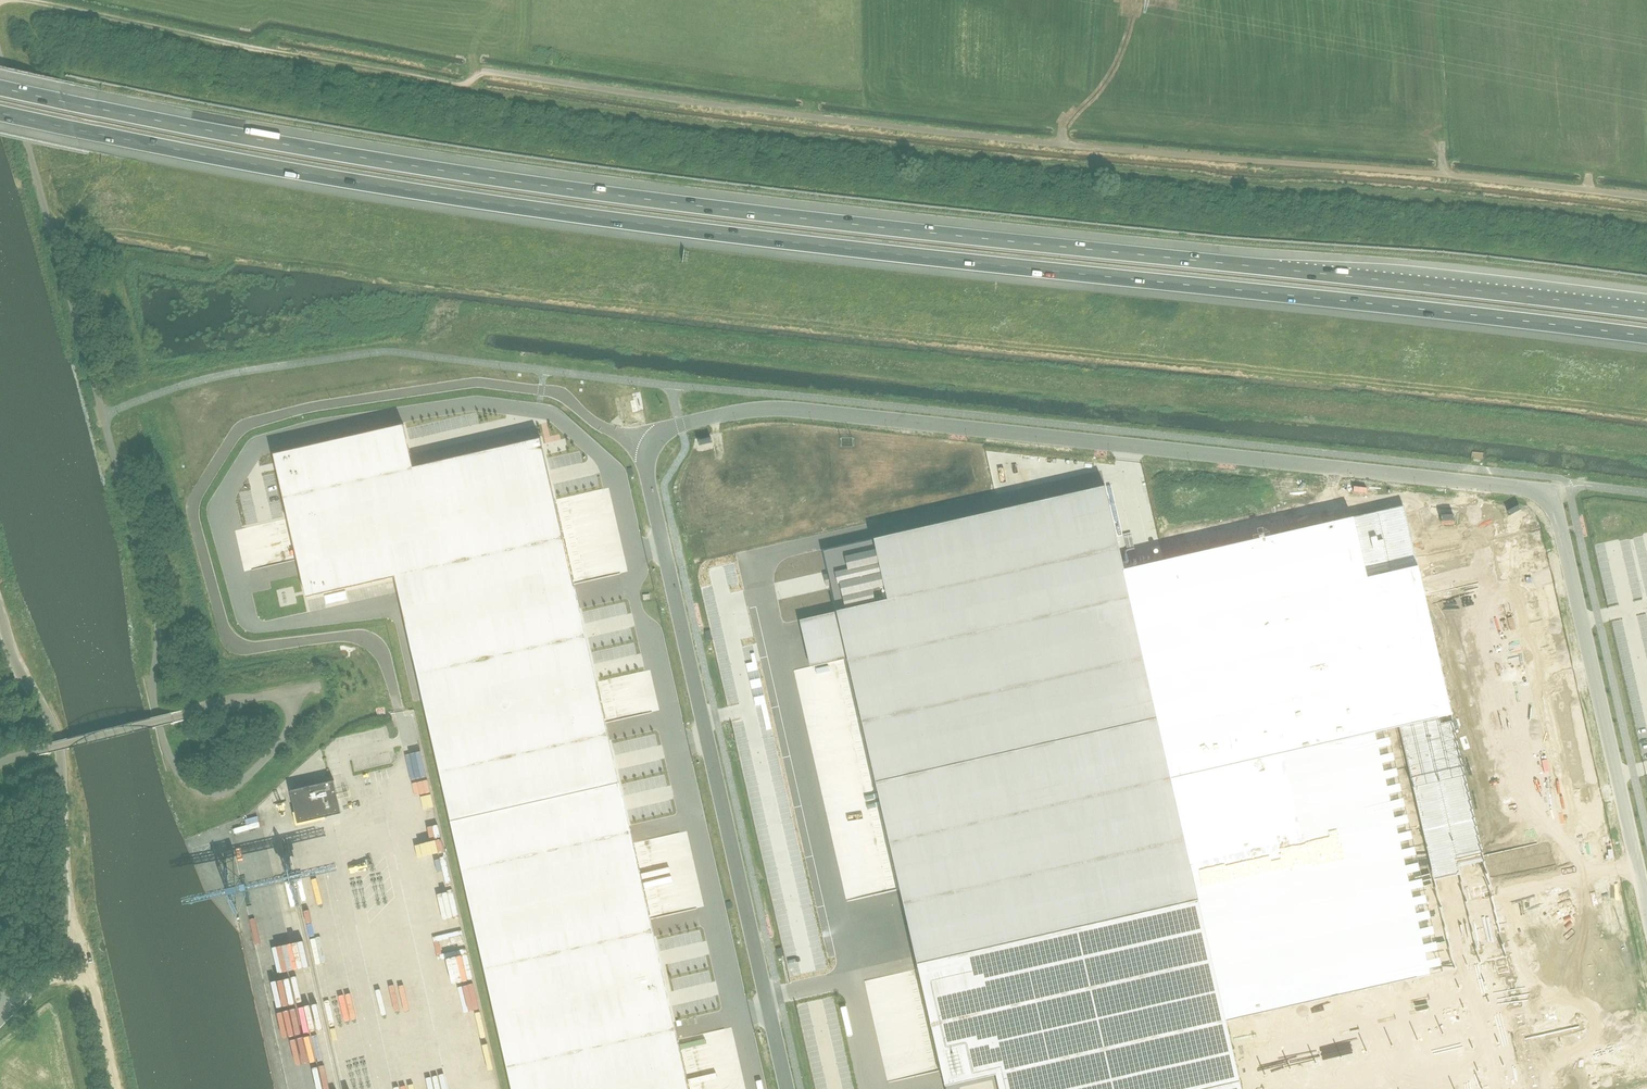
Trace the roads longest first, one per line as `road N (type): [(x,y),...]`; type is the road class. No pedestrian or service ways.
road 1 (unclassified): [(1646,906),(1547,493),(793,408),(737,411),(638,437),(786,1088)]
road 2 (motorway): [(0,112),(547,211),(1646,336)]
road 3 (motorway): [(1646,311),(524,182),(0,87)]
road 4 (unclassified): [(208,792),(179,772),(161,734),(152,596),(0,62)]
road 5 (track): [(484,71),(478,94),(13,0)]
road 6 (unclassified): [(9,1012),(45,976),(62,938),(63,763),(0,611)]
road 7 (unclassified): [(0,763),(289,691)]
road 8 (unclassified): [(208,792),(237,785),(279,744),(292,714),(289,691)]
road 9 (track): [(83,976),(94,986),(118,1088)]

